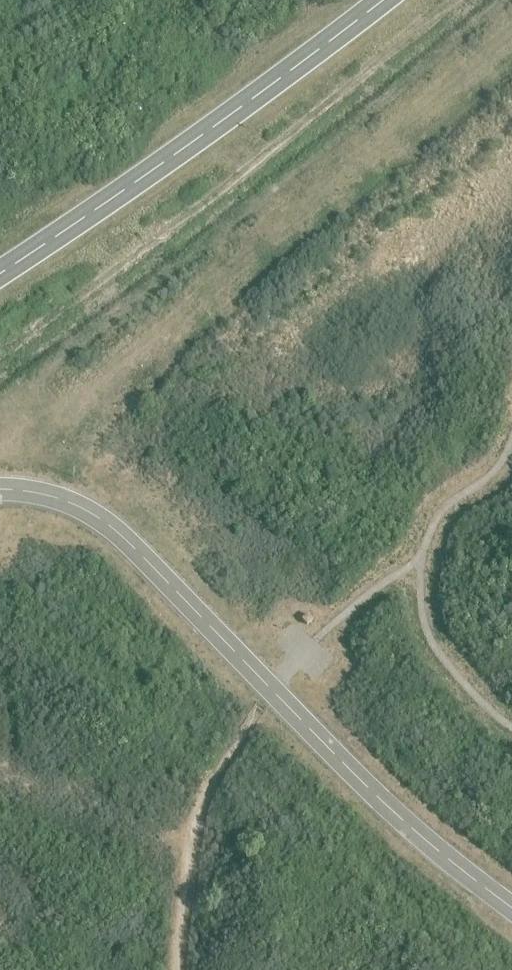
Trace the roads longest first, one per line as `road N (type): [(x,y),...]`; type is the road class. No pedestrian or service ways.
road 1 (unclassified): [(0,490),(79,506),(124,539),(410,825),(511,906)]
road 2 (primary): [(0,277),(384,0)]

